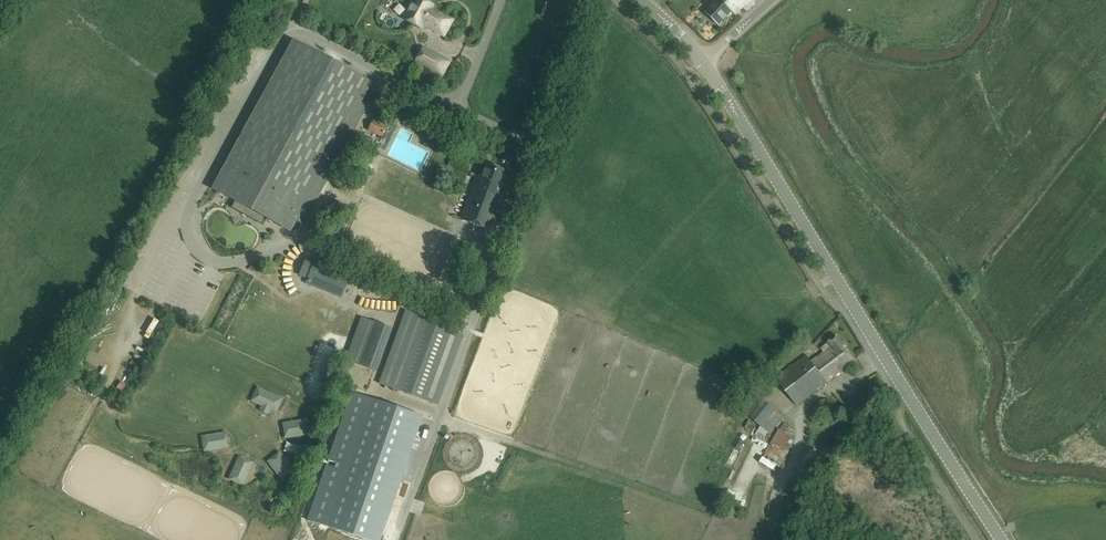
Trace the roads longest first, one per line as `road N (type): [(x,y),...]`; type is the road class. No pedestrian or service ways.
road 1 (secondary): [(1002,539),(703,63)]

